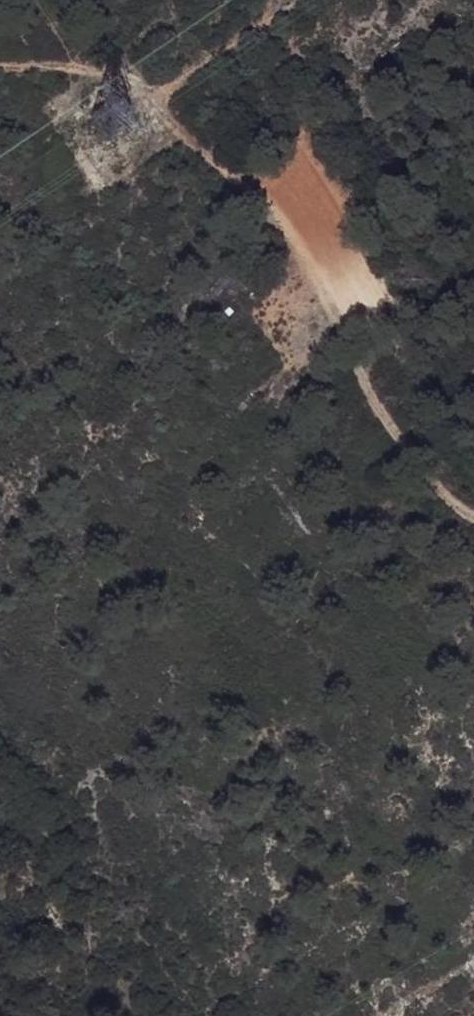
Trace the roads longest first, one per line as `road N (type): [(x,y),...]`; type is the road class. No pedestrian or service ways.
road 1 (track): [(473,516),(439,492),(369,389),(264,201),(120,77),(0,70)]

